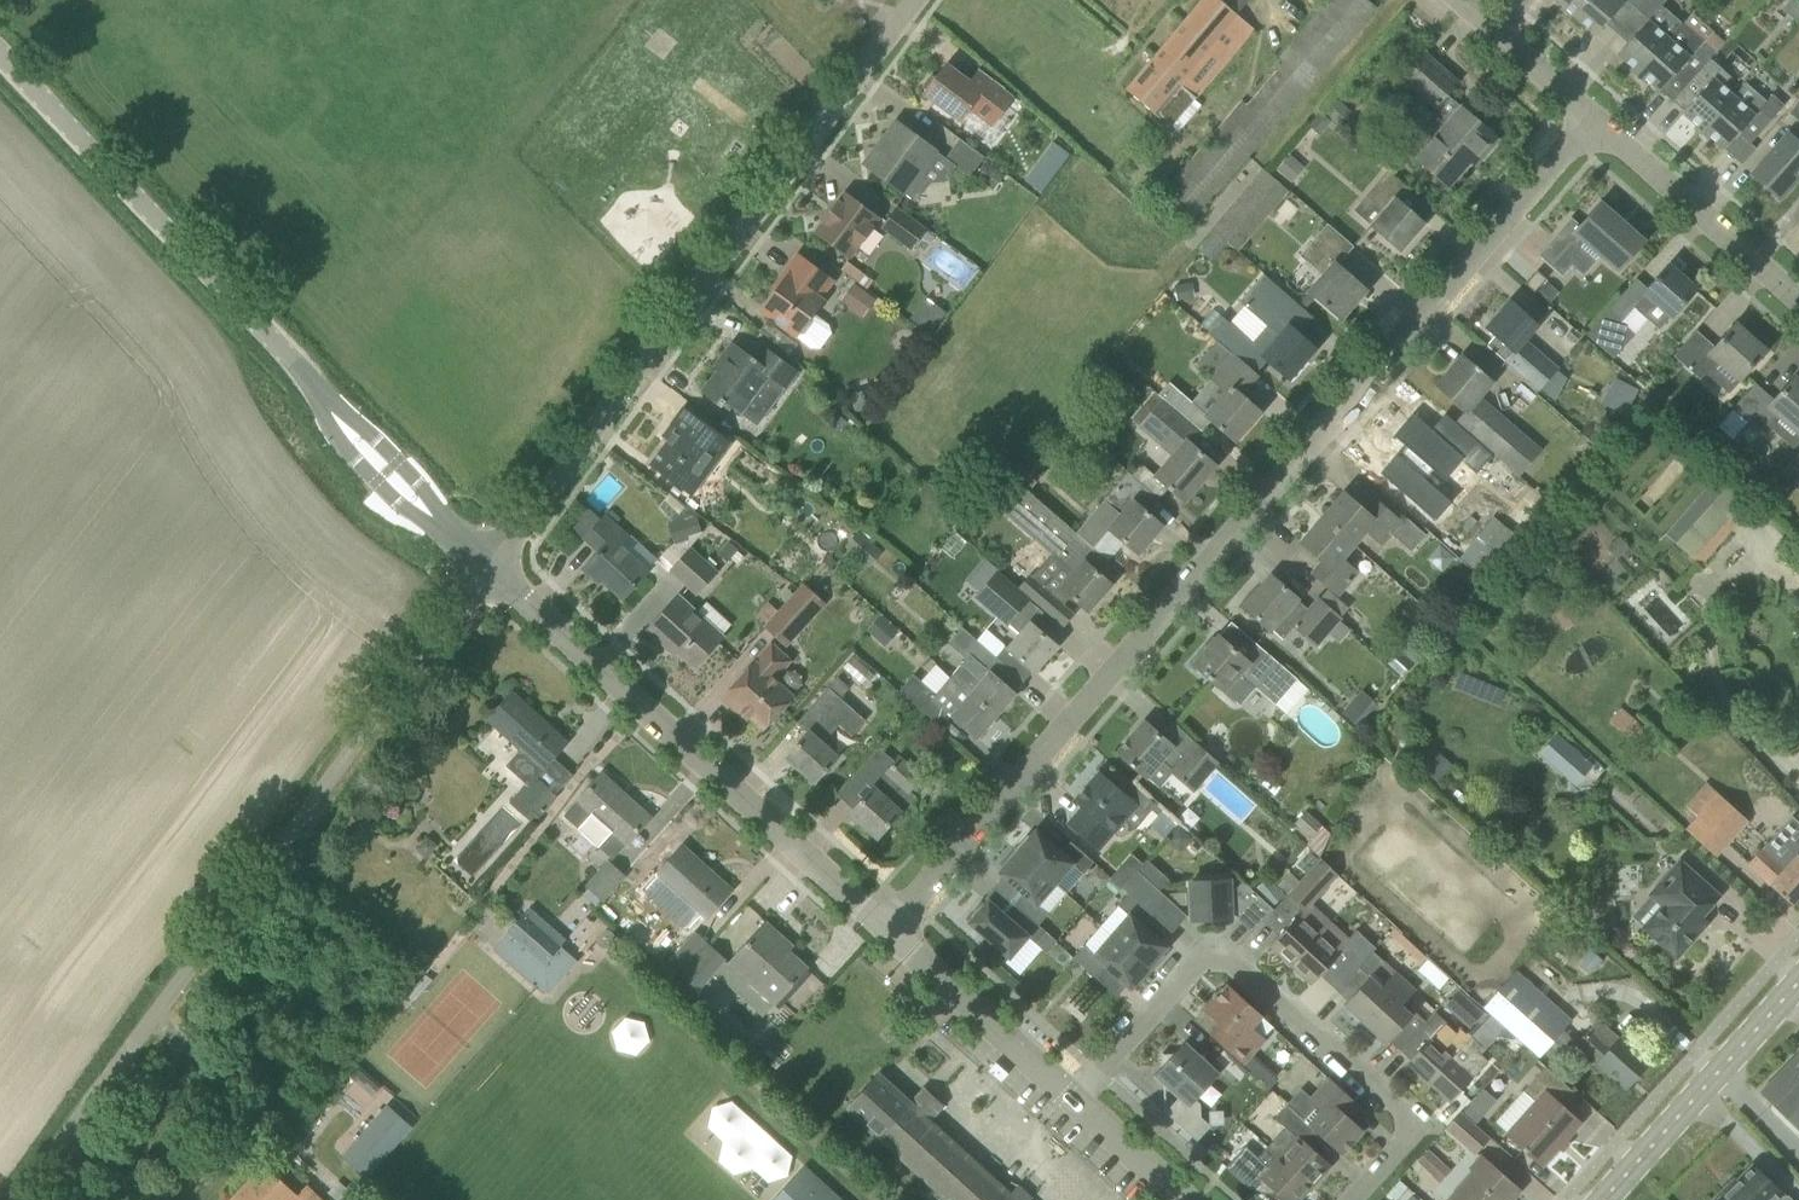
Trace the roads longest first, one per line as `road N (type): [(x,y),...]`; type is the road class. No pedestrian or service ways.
road 1 (residential): [(887,941),(1162,638),(1594,130)]
road 2 (residential): [(19,1199),(490,565)]
road 3 (unclassified): [(490,565),(0,53)]
road 4 (residential): [(490,565),(910,0)]
road 5 (residential): [(887,941),(490,565)]
road 6 (residential): [(1359,1199),(1401,1153),(1404,1132),(1218,966),(1184,982),(1067,1112)]
road 7 (secondary): [(1603,1199),(1798,980)]
road 8 (residential): [(1798,309),(1594,130)]
road 9 (residential): [(1067,1112),(887,941)]
road 10 (residential): [(1594,130),(1446,0)]
road 11 (residential): [(1170,1199),(1067,1112)]

